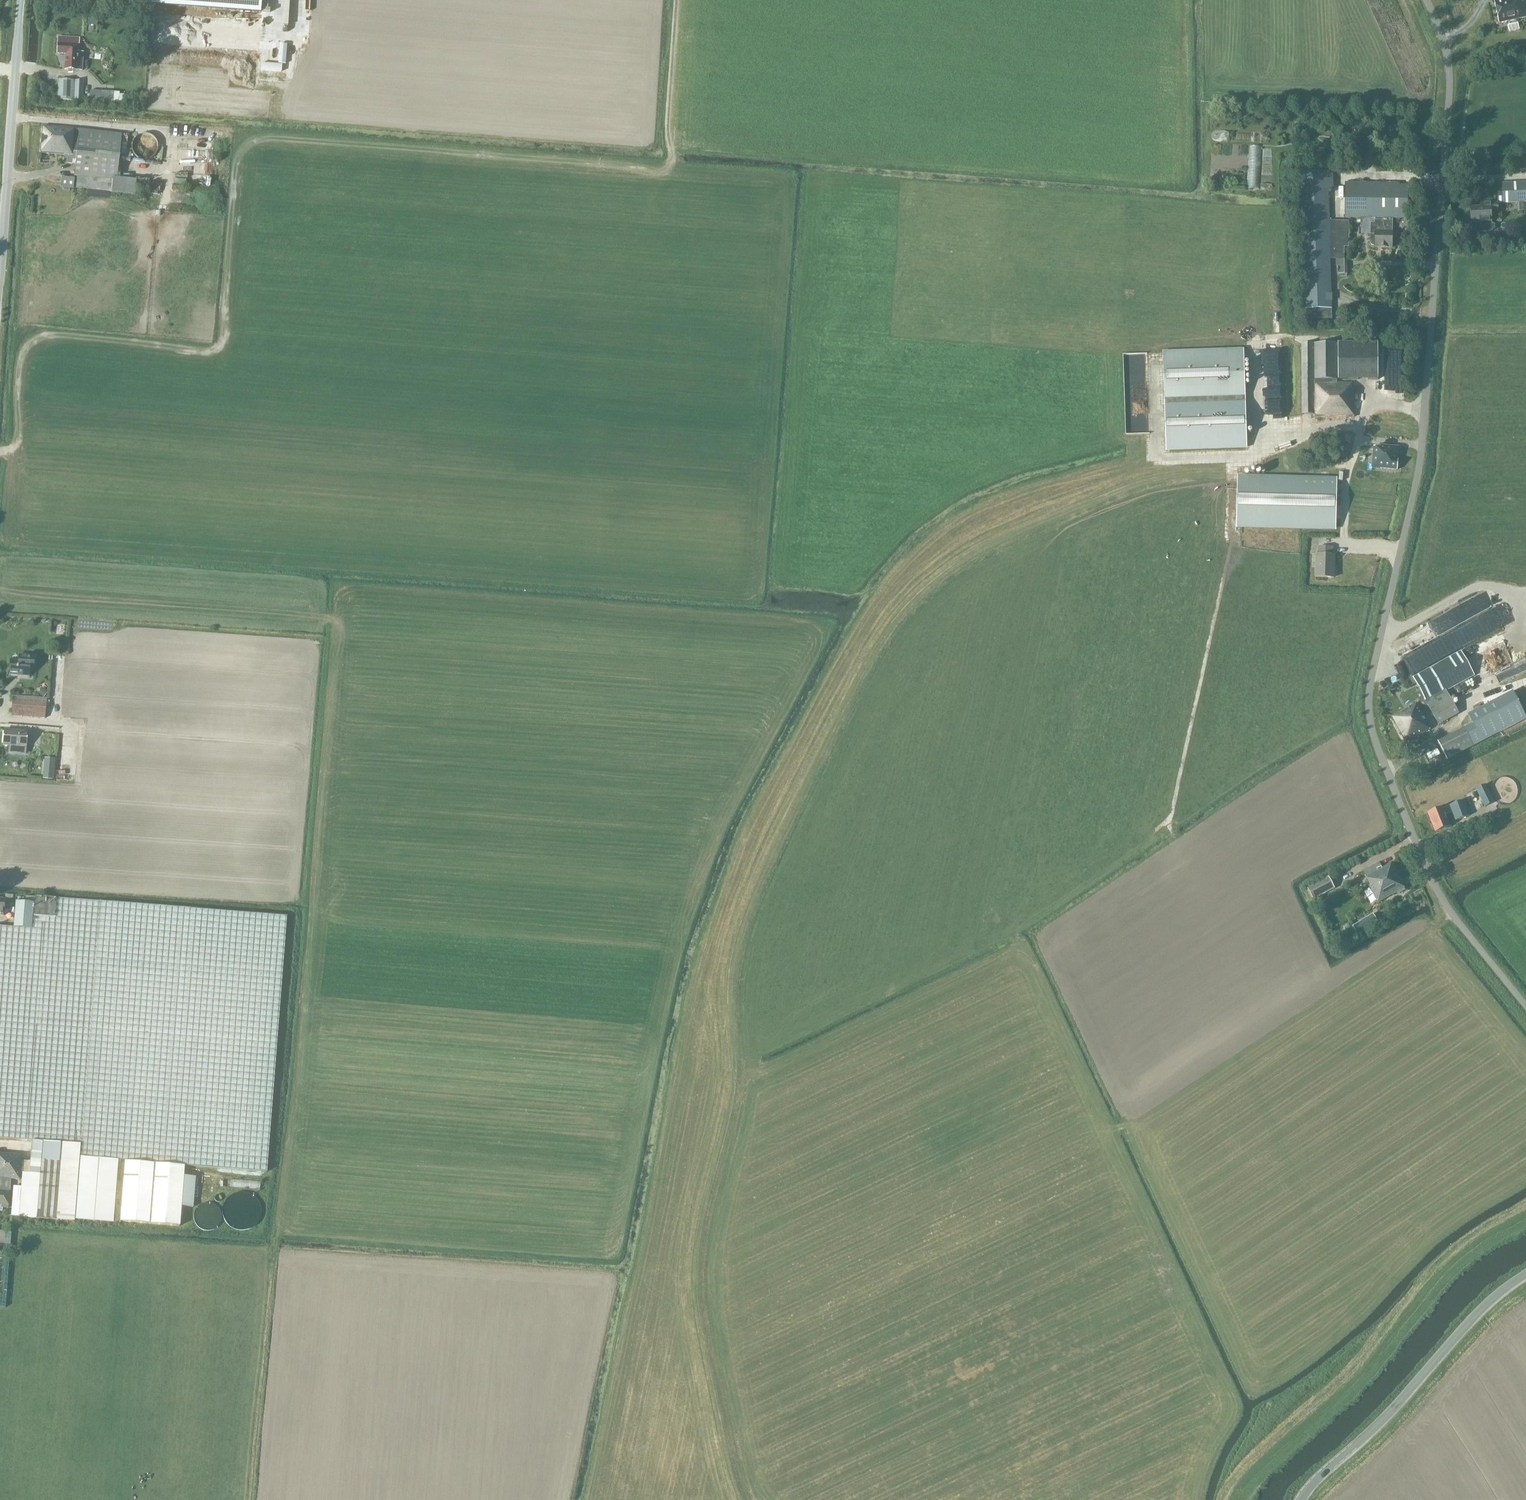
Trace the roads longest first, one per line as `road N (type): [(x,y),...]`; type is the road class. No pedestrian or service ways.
road 1 (unclassified): [(1525,1006),(1437,894),(1372,729),(1370,689),(1424,408),(1445,166),(1450,67),(1427,0)]
road 2 (unclassified): [(1300,1499),(1485,1305),(1525,1274)]
road 3 (unclassified): [(0,303),(23,0)]
road 4 (track): [(1525,594),(1480,586),(1382,635)]
road 5 (track): [(1362,421),(1322,426),(1234,464)]
road 6 (track): [(1346,553),(1347,476),(1362,421)]

